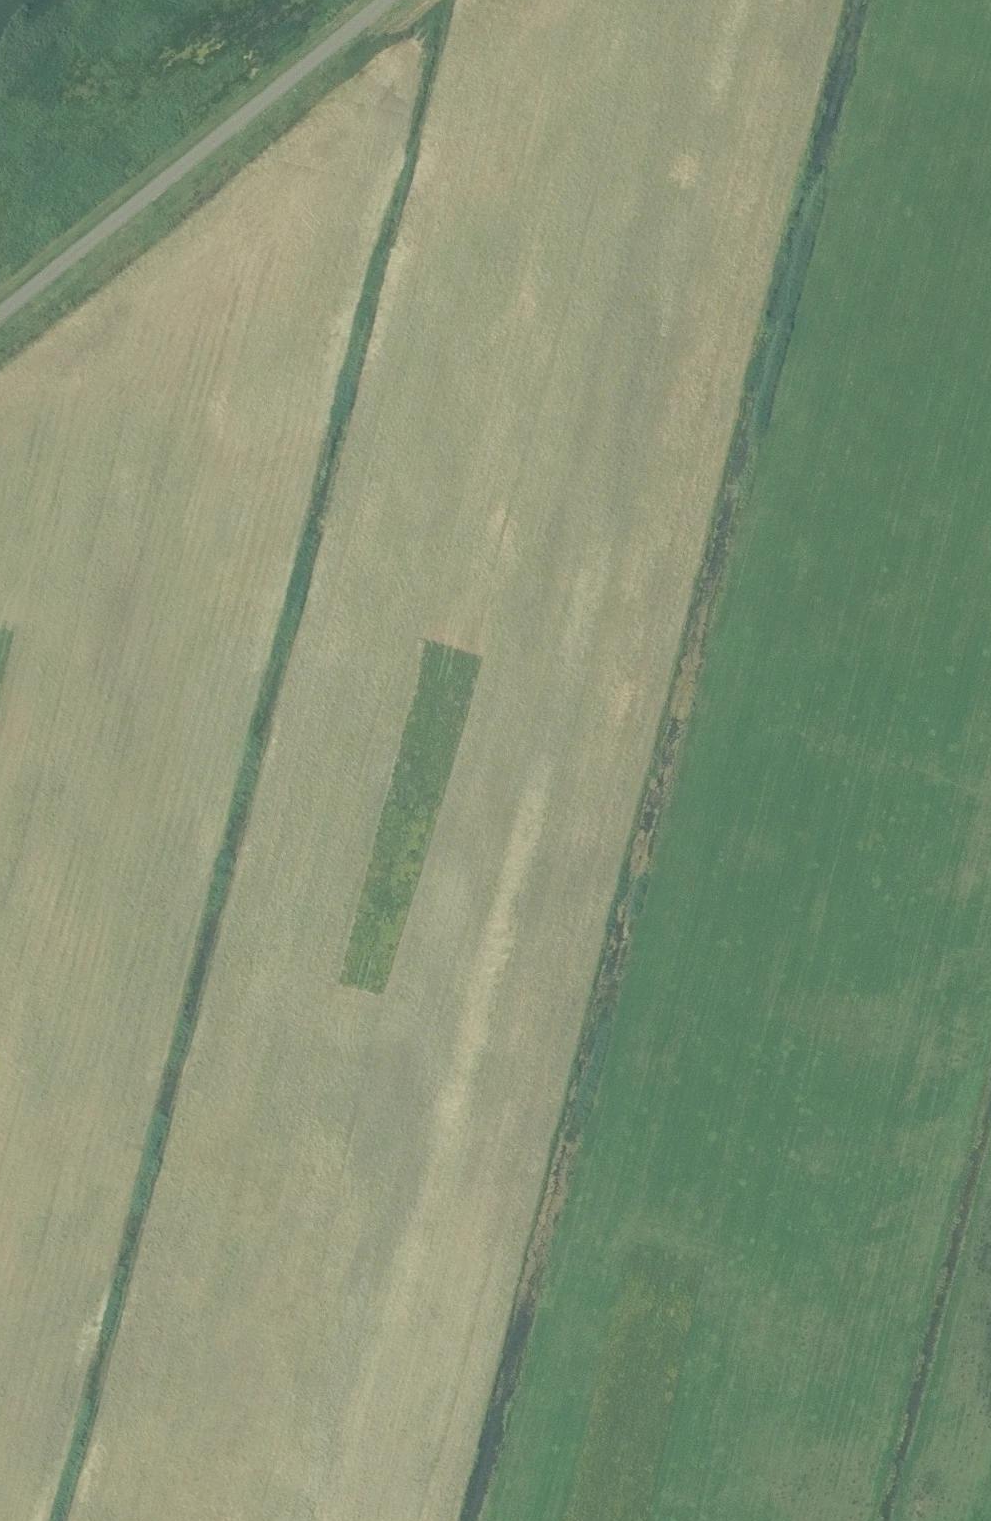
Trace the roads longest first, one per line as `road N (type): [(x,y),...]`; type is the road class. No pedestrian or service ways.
road 1 (unclassified): [(386,0),(0,317)]

